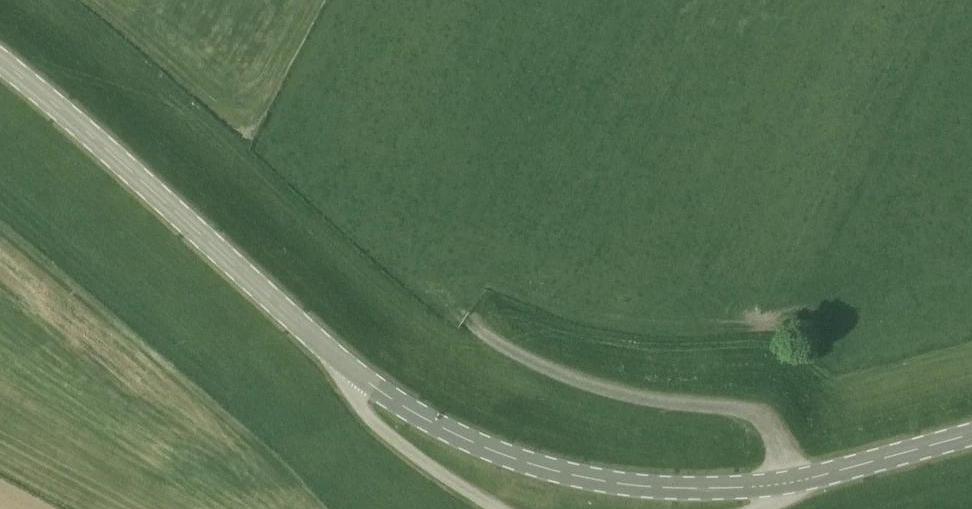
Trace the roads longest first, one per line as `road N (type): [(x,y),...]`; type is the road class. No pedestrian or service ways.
road 1 (tertiary): [(356,376),(0,51)]
road 2 (tertiary): [(804,479),(719,491),(567,472),(471,440),(356,376)]
road 3 (unclassified): [(495,508),(362,406),(356,376)]
road 4 (tertiary): [(971,433),(804,479)]

